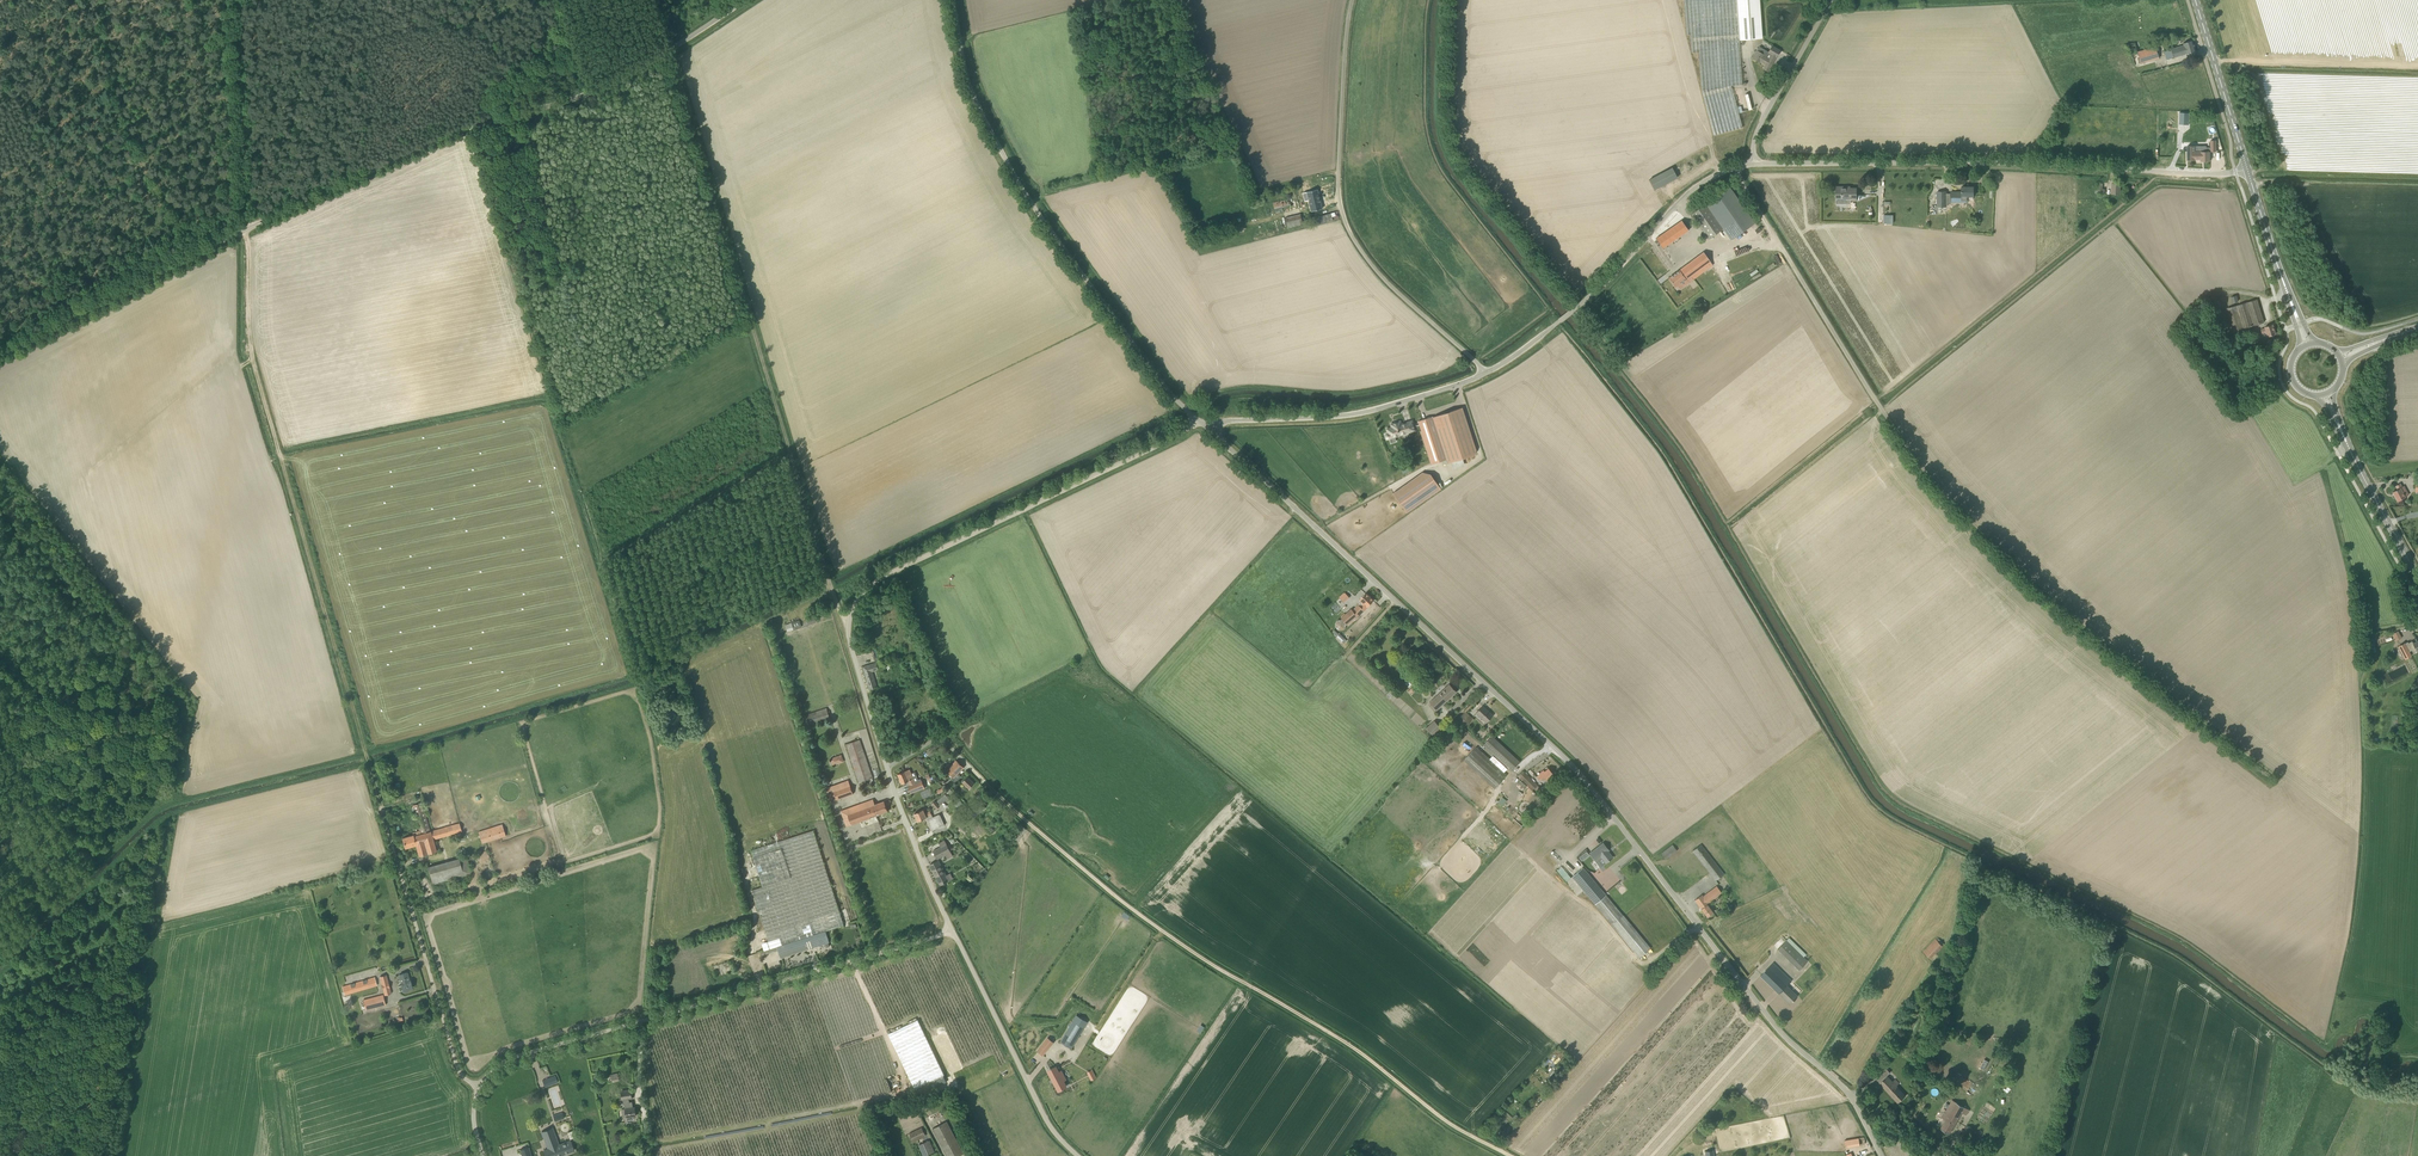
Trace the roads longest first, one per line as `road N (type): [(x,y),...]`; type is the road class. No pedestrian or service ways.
road 1 (unclassified): [(1884,1155),(1854,1100),(1753,997),(1583,774),(1199,424)]
road 2 (track): [(240,0),(251,347),(389,825)]
road 3 (unclassified): [(0,356),(471,126),(575,98),(745,0)]
road 4 (track): [(1509,1155),(1442,1120),(1363,1055),(1160,931),(973,770)]
road 5 (track): [(655,0),(850,631)]
road 6 (unclassified): [(890,769),(850,631),(865,590),(1199,424)]
road 7 (unclassified): [(480,1089),(503,1064),(938,941),(952,930)]
road 8 (unclassified): [(1199,424),(1022,190),(964,78),(952,0)]
road 9 (unclassified): [(2248,169),(1755,162)]
road 10 (track): [(1978,534),(1913,458),(1739,167)]
road 11 (unclassified): [(1484,375),(1376,271),(1346,222),(1339,184),(1353,0)]
road 12 (unclassified): [(1484,375),(1574,311),(1708,185),(1755,162)]
road 13 (unclassified): [(1199,424),(1357,415),(1484,375)]
road 14 (unclassified): [(480,1089),(454,1060),(389,825)]
road 15 (unclassified): [(1079,1155),(1030,1084),(952,930)]
road 16 (track): [(2214,61),(2417,66)]
road 17 (unclassified): [(1755,162),(1764,120),(1837,0)]
road 18 (primary): [(2248,169),(2196,0)]
road 19 (unclassified): [(952,930),(890,769)]
road 20 (primary): [(2417,576),(2349,447)]
road 21 (primary): [(2292,305),(2248,169)]
road 22 (track): [(640,1025),(647,1155)]
road 23 (track): [(1092,1033),(1160,931)]

